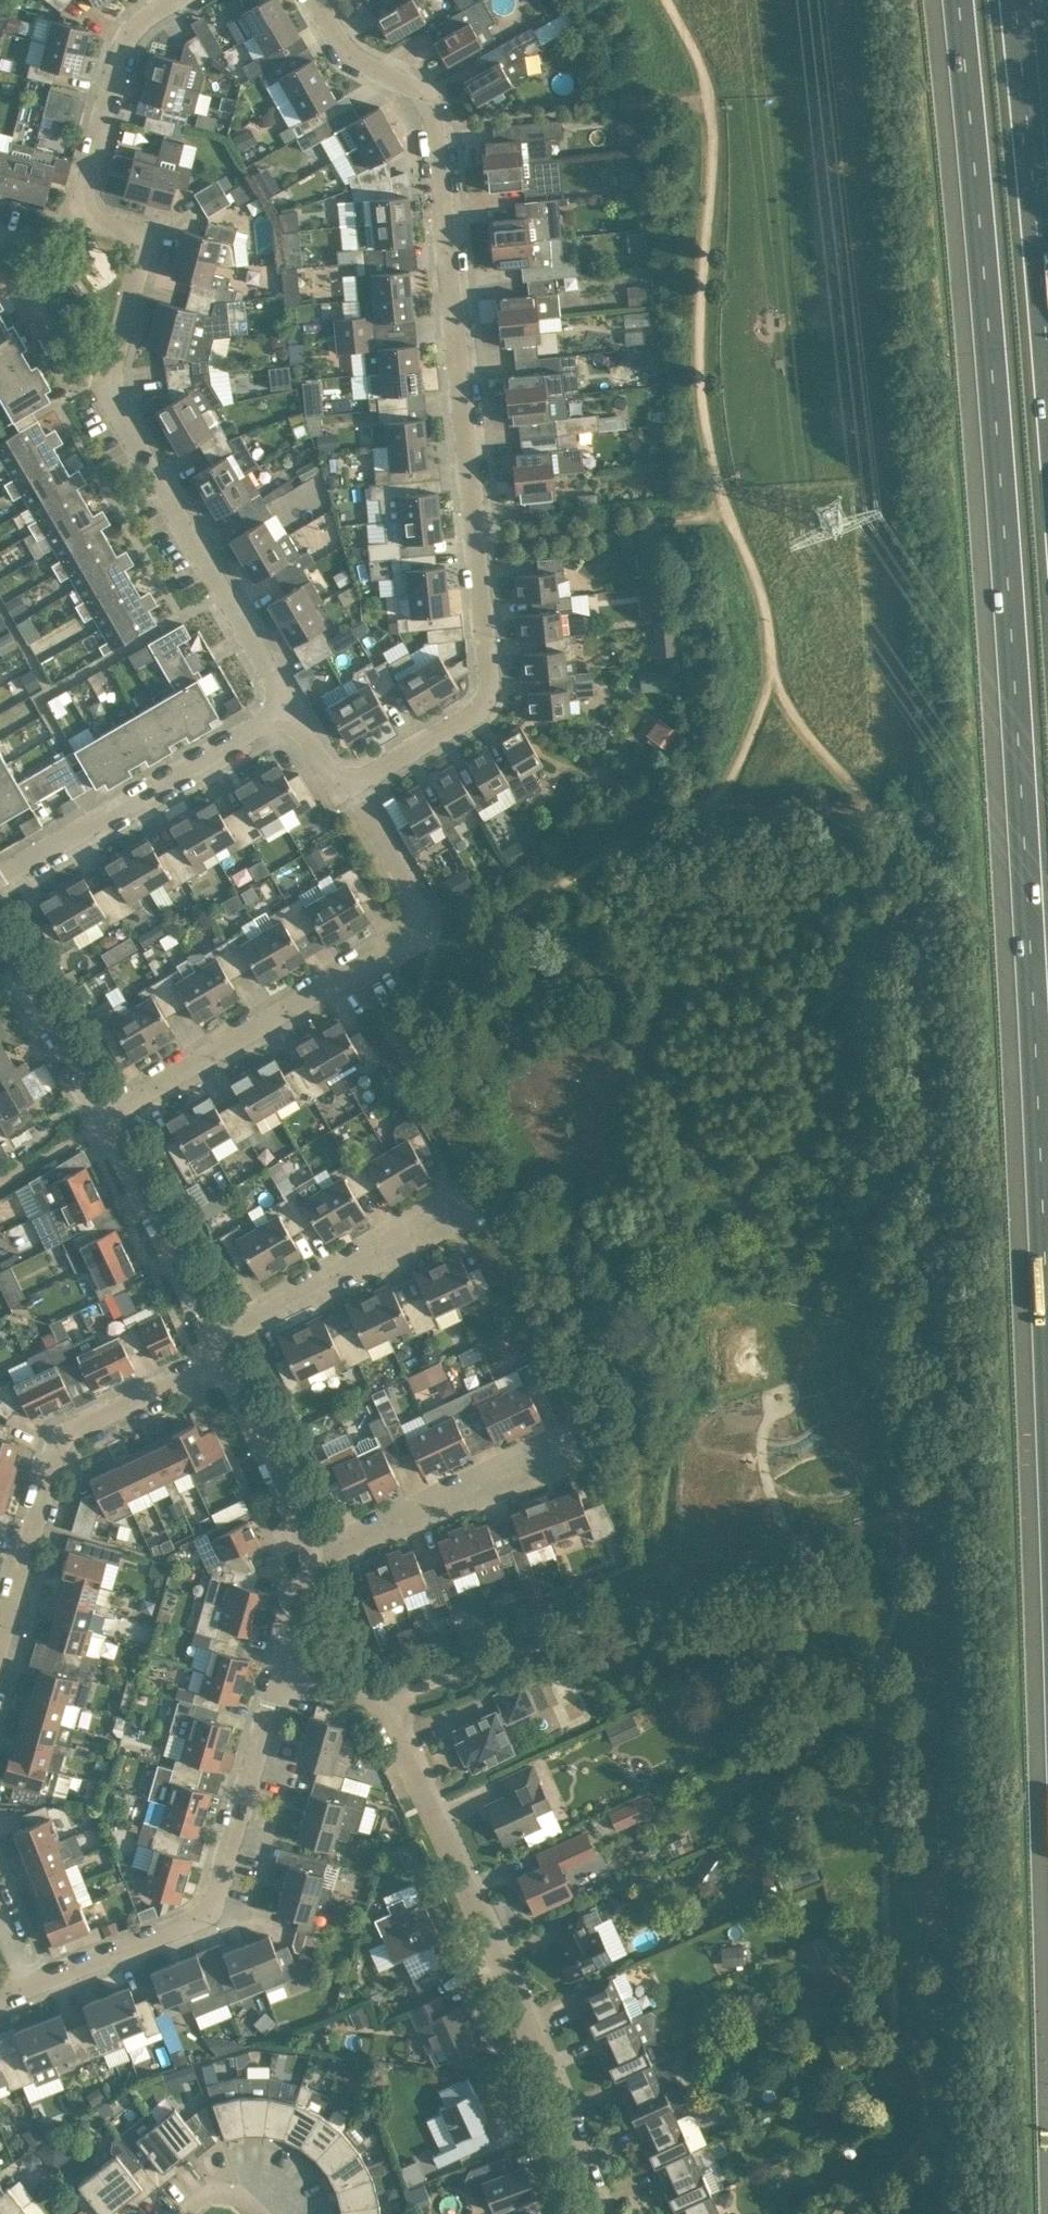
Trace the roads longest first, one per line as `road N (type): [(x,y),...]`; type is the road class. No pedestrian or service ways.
road 1 (motorway): [(955,0),(1005,538),(1047,1357)]
road 2 (residential): [(352,787),(484,705),(489,678),(431,107),(418,90),(345,48),(318,0)]
road 3 (residential): [(597,2213),(384,1699),(280,1668)]
road 4 (residential): [(104,1120),(411,935),(420,906),(352,787)]
road 5 (residential): [(110,381),(144,239),(95,224),(82,197),(130,25),(175,0)]
road 6 (residential): [(27,1988),(209,1911),(280,1668)]
road 7 (residential): [(0,1642),(61,1438),(221,1358)]
road 8 (motorway): [(1047,388),(1014,0)]
road 9 (residential): [(290,709),(108,395),(110,381)]
road 10 (residential): [(0,878),(290,709)]
road 11 (residential): [(210,1334),(477,1198)]
road 12 (residential): [(309,1555),(581,1444)]
road 13 (residential): [(210,1334),(104,1120)]
road 14 (residential): [(309,1555),(221,1358)]
road 15 (residential): [(104,1120),(0,945)]
road 16 (residential): [(110,381),(64,369),(0,252)]

